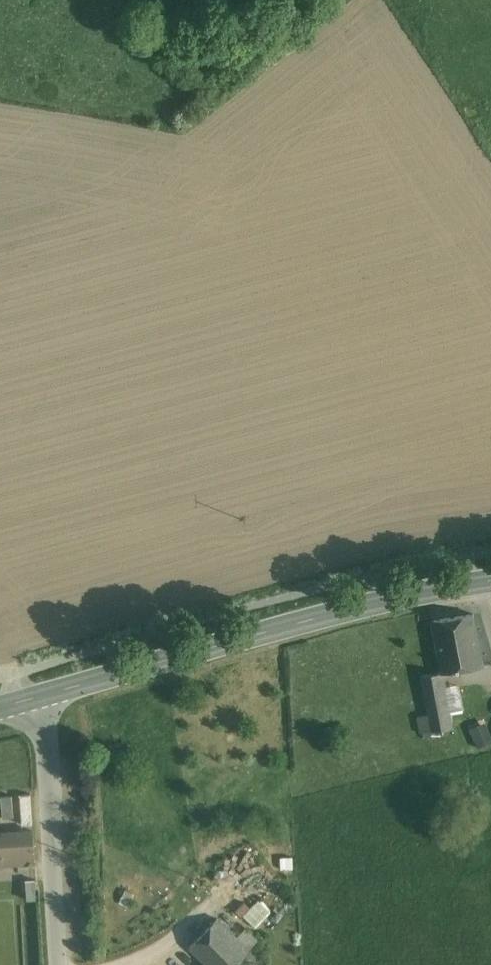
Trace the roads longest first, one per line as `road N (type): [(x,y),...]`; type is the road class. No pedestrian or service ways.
road 1 (secondary): [(490,580),(394,596),(28,699)]
road 2 (unclassified): [(57,964),(43,743),(28,699)]

